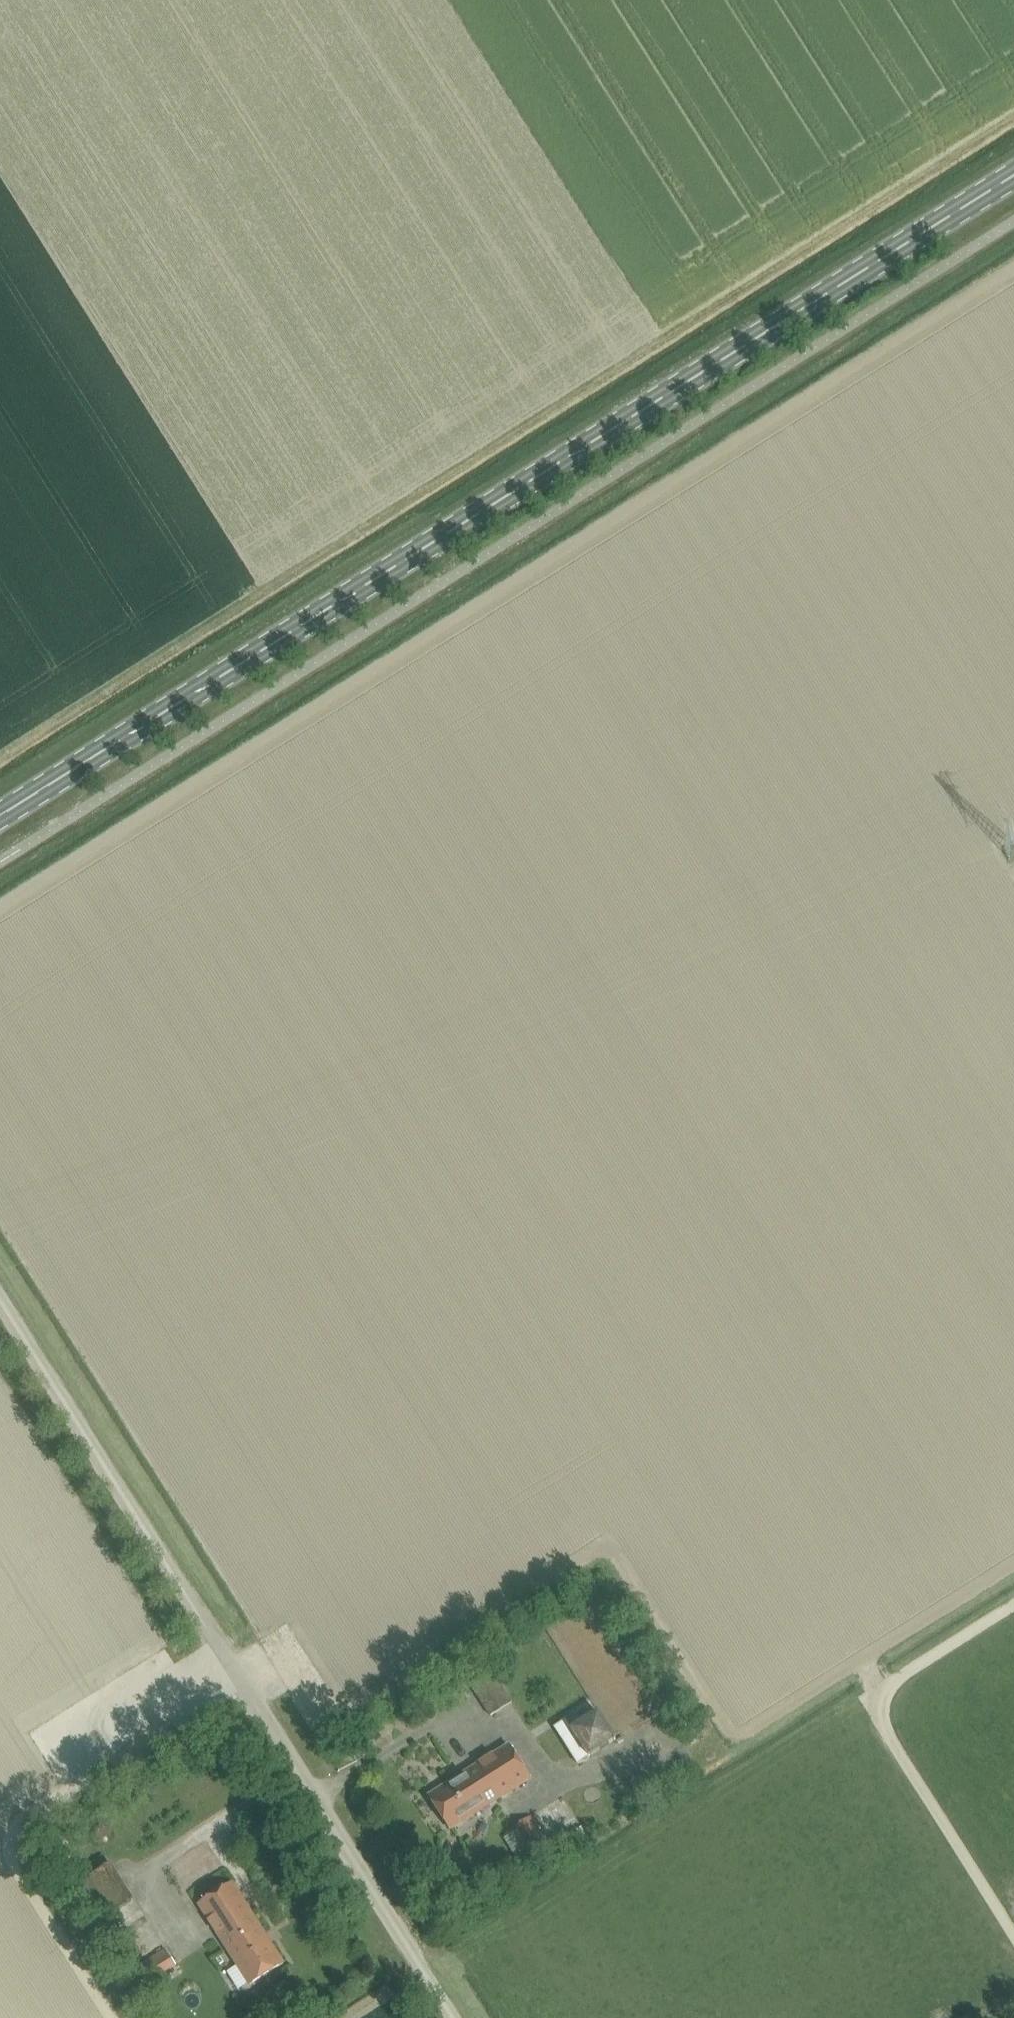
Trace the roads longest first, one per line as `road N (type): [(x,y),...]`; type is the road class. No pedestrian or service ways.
road 1 (secondary): [(0,817),(1013,176)]
road 2 (unclassified): [(451,2017),(0,1302)]

